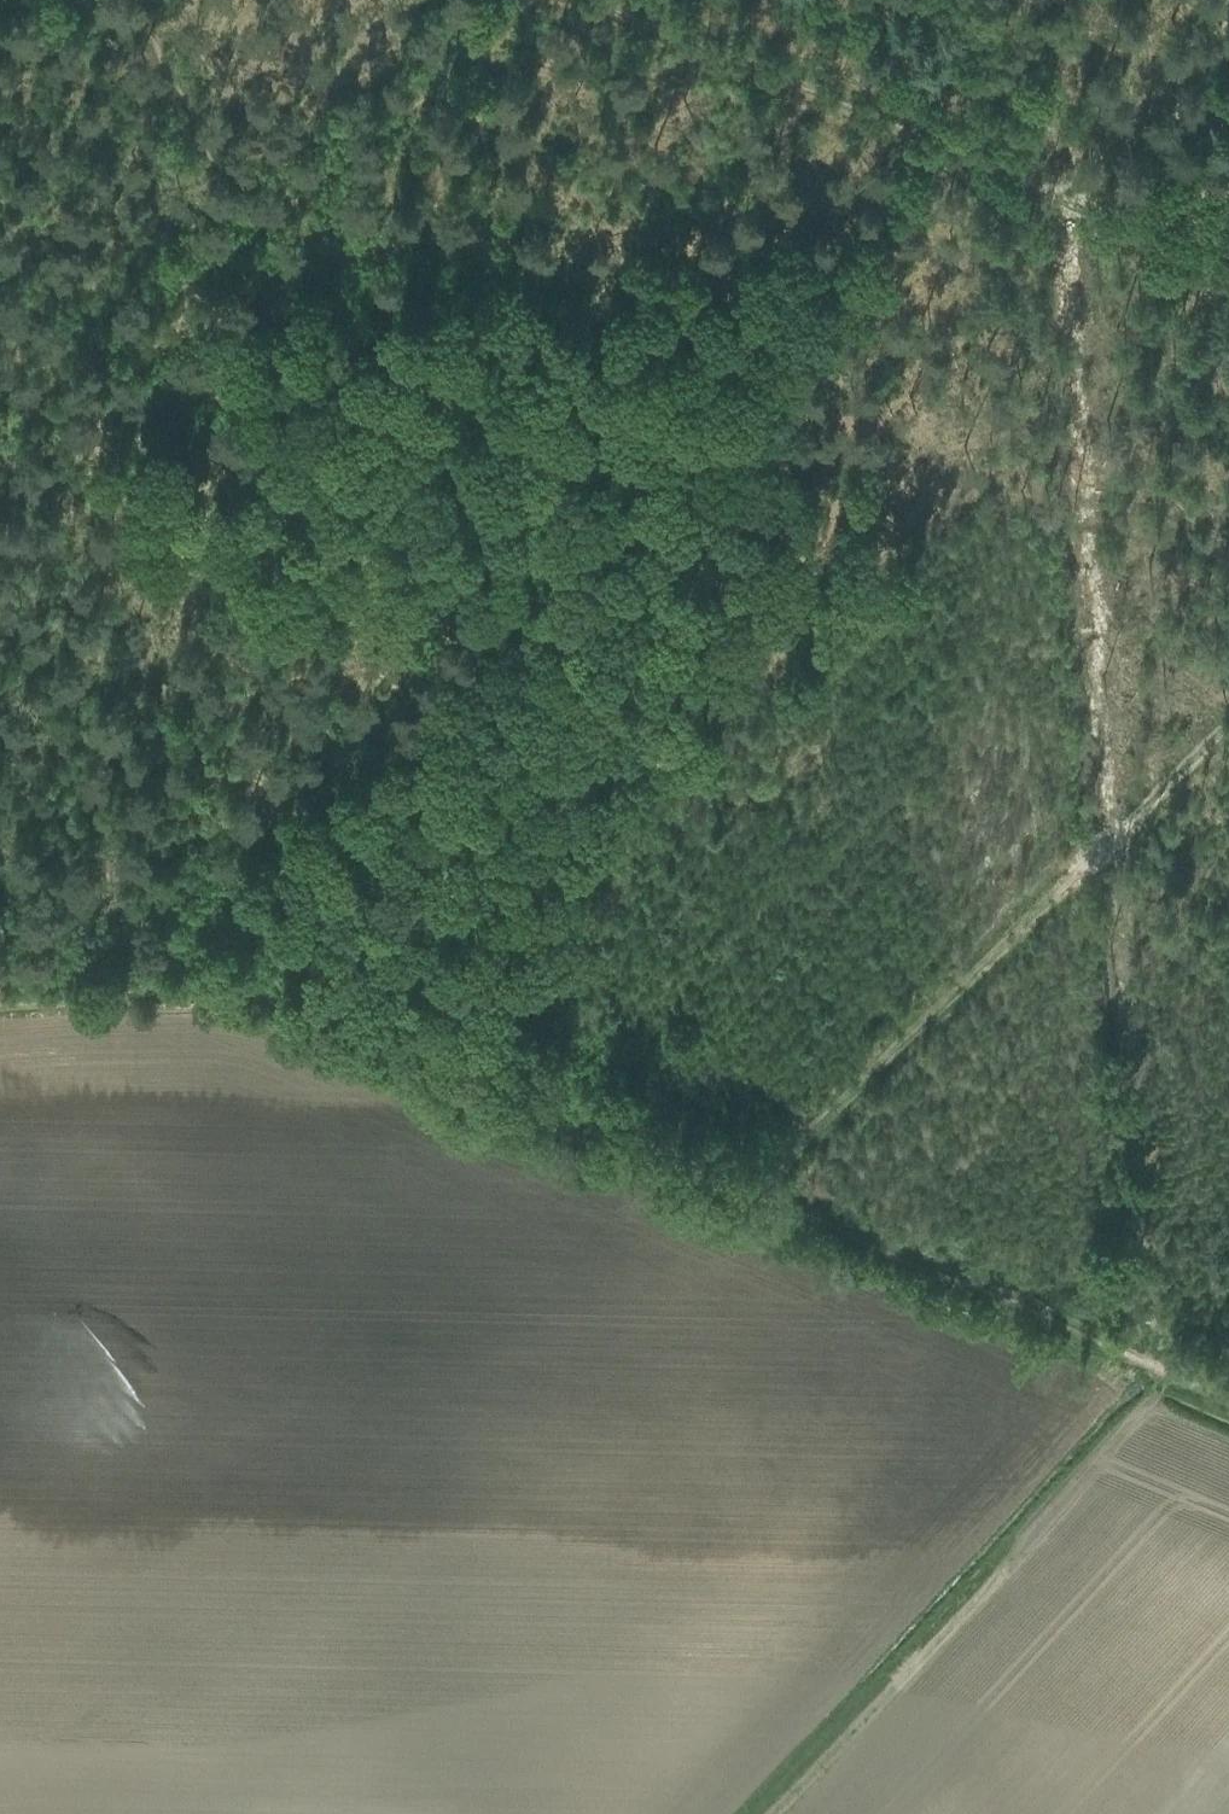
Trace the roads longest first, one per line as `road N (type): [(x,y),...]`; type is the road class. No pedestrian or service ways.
road 1 (track): [(759,1208),(220,976),(0,996)]
road 2 (track): [(0,425),(555,0)]
road 3 (track): [(759,1208),(1228,732)]
road 4 (track): [(1228,248),(657,0)]
road 5 (track): [(1228,1411),(759,1208)]

